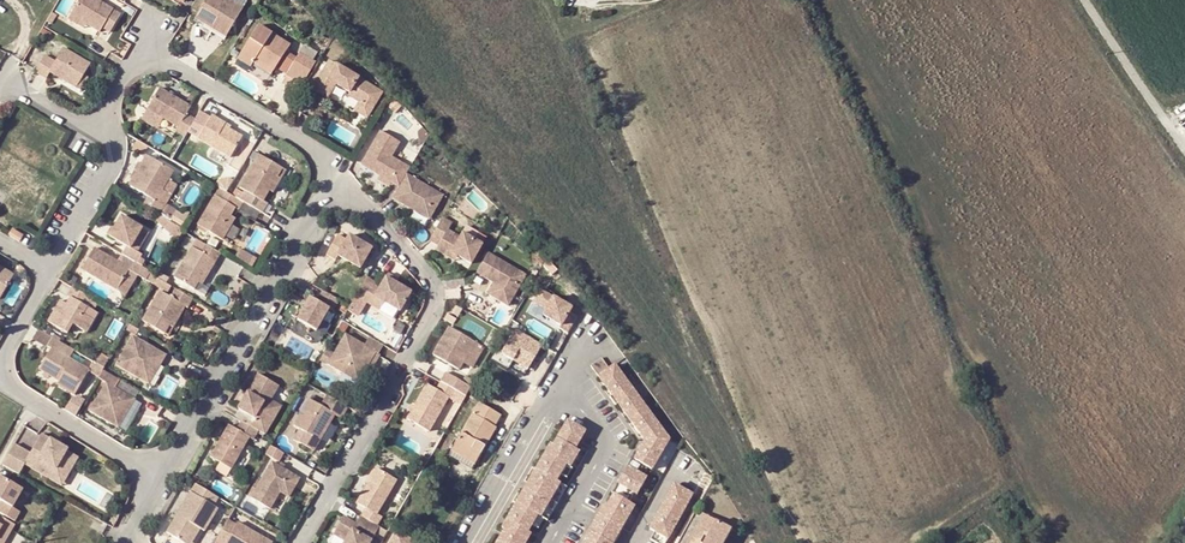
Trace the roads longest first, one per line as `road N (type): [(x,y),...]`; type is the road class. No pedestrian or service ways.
road 1 (residential): [(299,542),(435,308),(433,287),(331,174)]
road 2 (residential): [(160,473),(331,174)]
road 3 (residential): [(160,473),(1,377),(5,351),(48,272)]
road 4 (residential): [(464,542),(581,346)]
road 5 (residential): [(147,61),(171,62),(331,174)]
road 6 (unclassified): [(1184,145),(1089,0)]
road 7 (residential): [(48,272),(104,172),(106,150),(92,131)]

